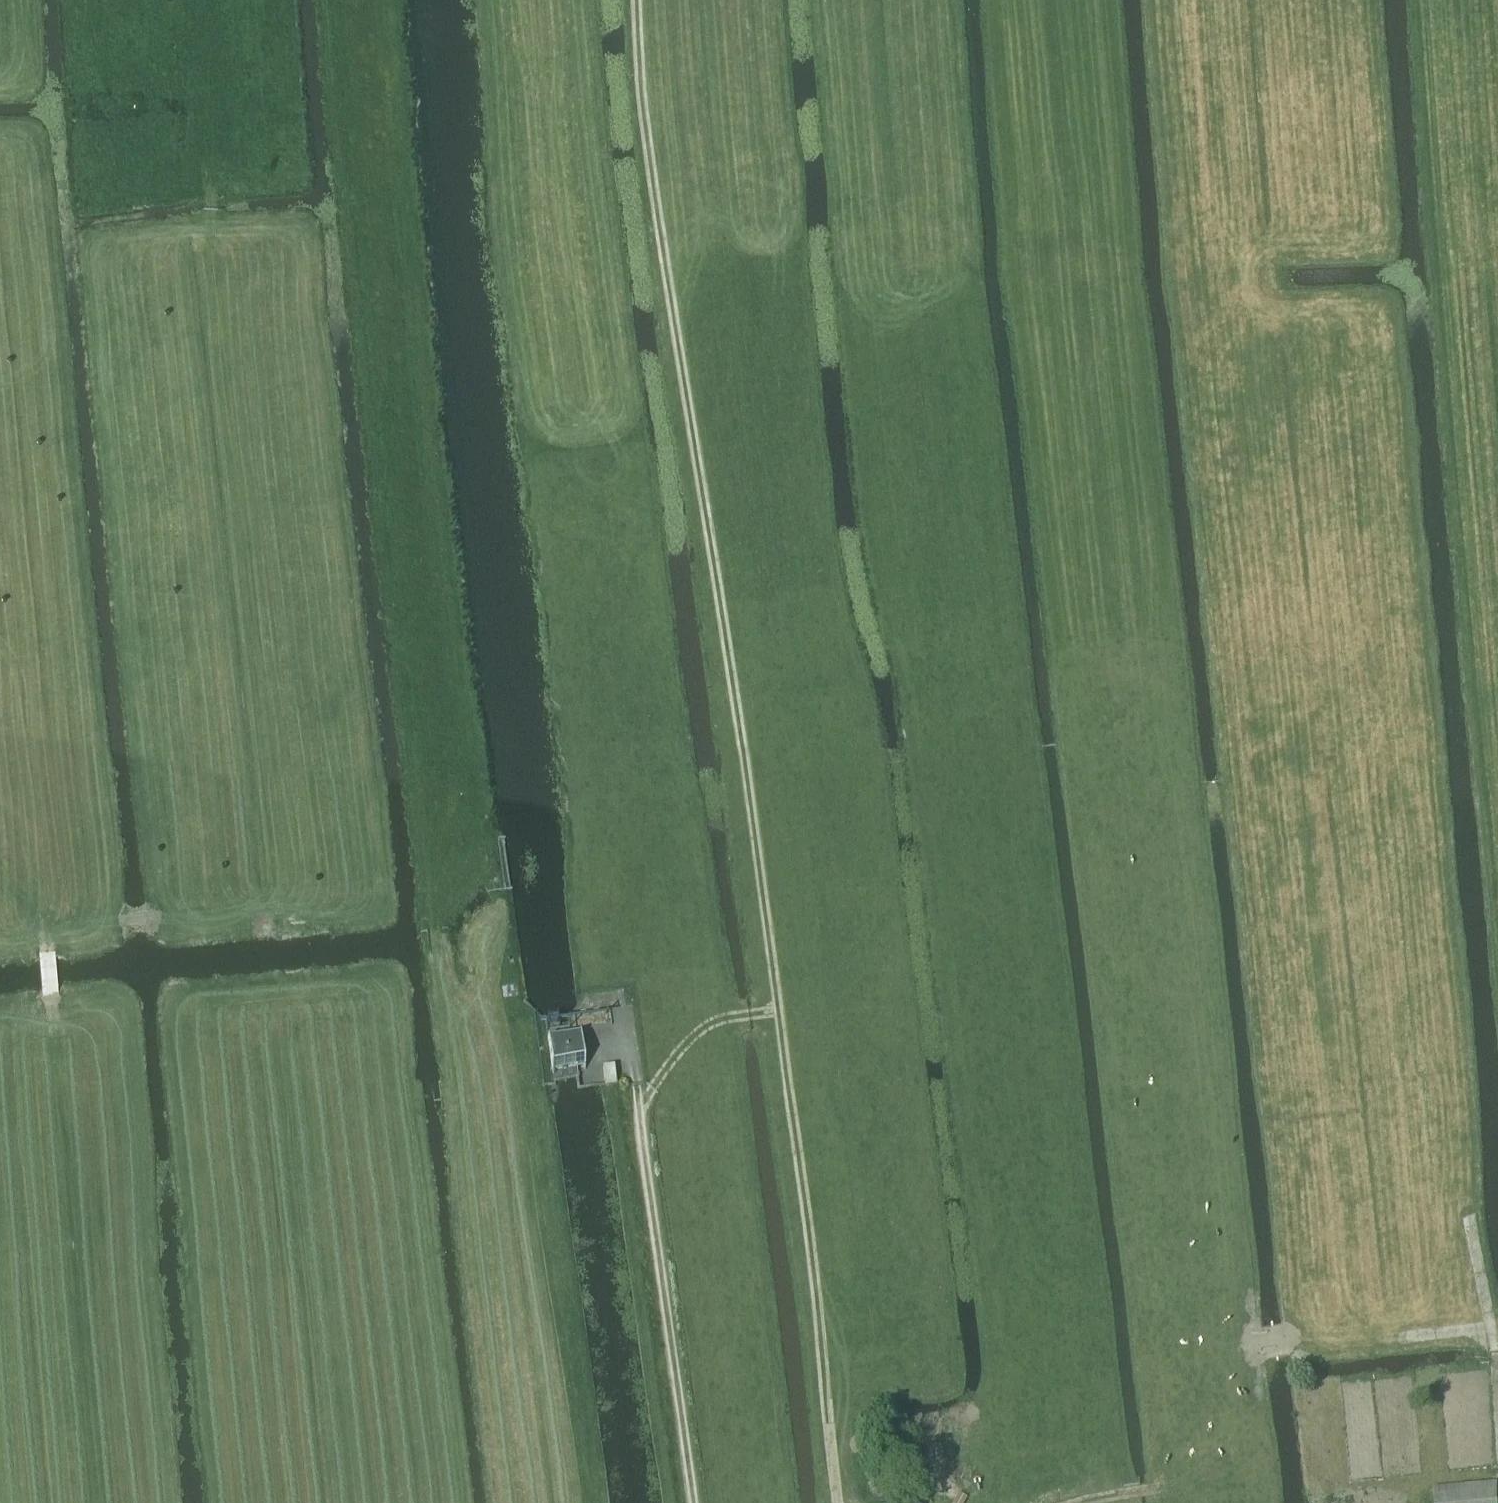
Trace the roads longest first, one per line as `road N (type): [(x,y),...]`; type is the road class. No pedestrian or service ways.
road 1 (track): [(847,1502),(647,114),(641,0)]
road 2 (track): [(638,1113),(691,1502)]
road 3 (track): [(616,1033),(632,1060),(638,1113),(671,1055),(707,1026),(780,1012)]
road 4 (track): [(1497,1408),(1468,1218)]

